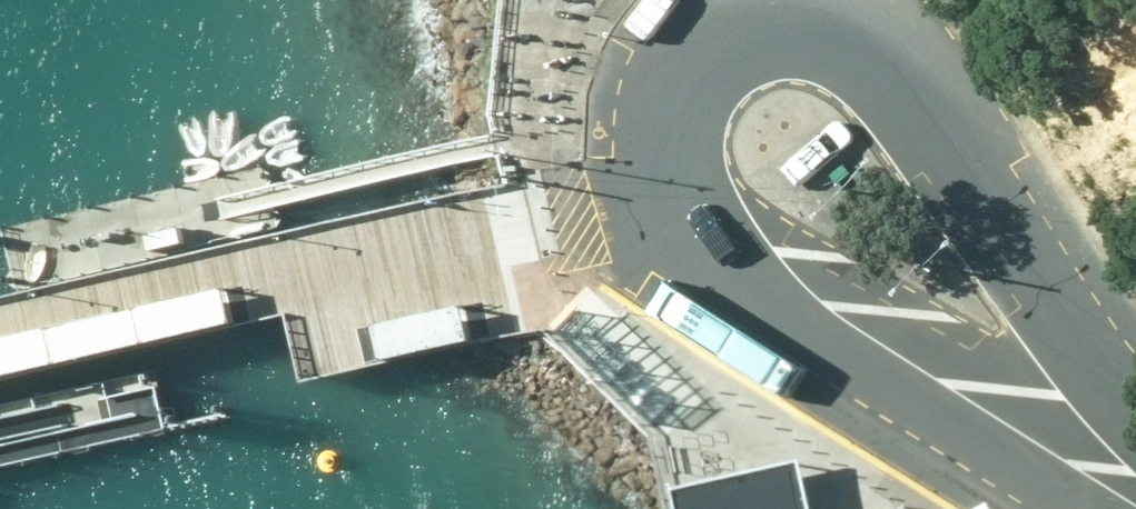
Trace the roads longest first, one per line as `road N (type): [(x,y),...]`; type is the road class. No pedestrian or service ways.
road 1 (unclassified): [(1135,502),(723,258),(678,200),(668,168),(668,98),(683,62)]
road 2 (unclassified): [(683,62),(706,40),(768,17),(798,16),(837,30),(872,55),(1135,443)]

